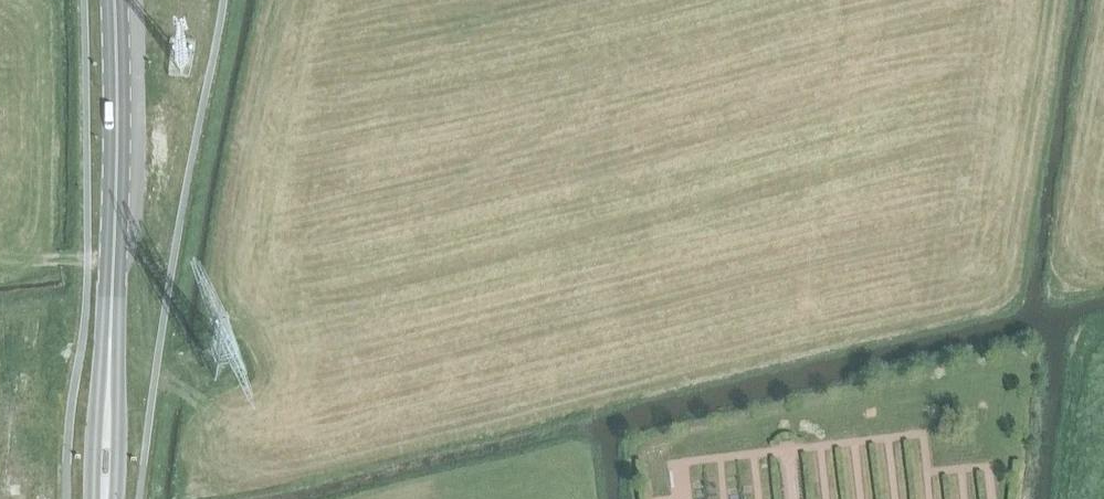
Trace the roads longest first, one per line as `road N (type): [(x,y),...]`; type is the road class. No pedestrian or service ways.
road 1 (primary): [(110,326),(113,0)]
road 2 (primary): [(110,326),(95,387),(92,498)]
road 3 (primary): [(115,498),(120,384),(110,326)]

